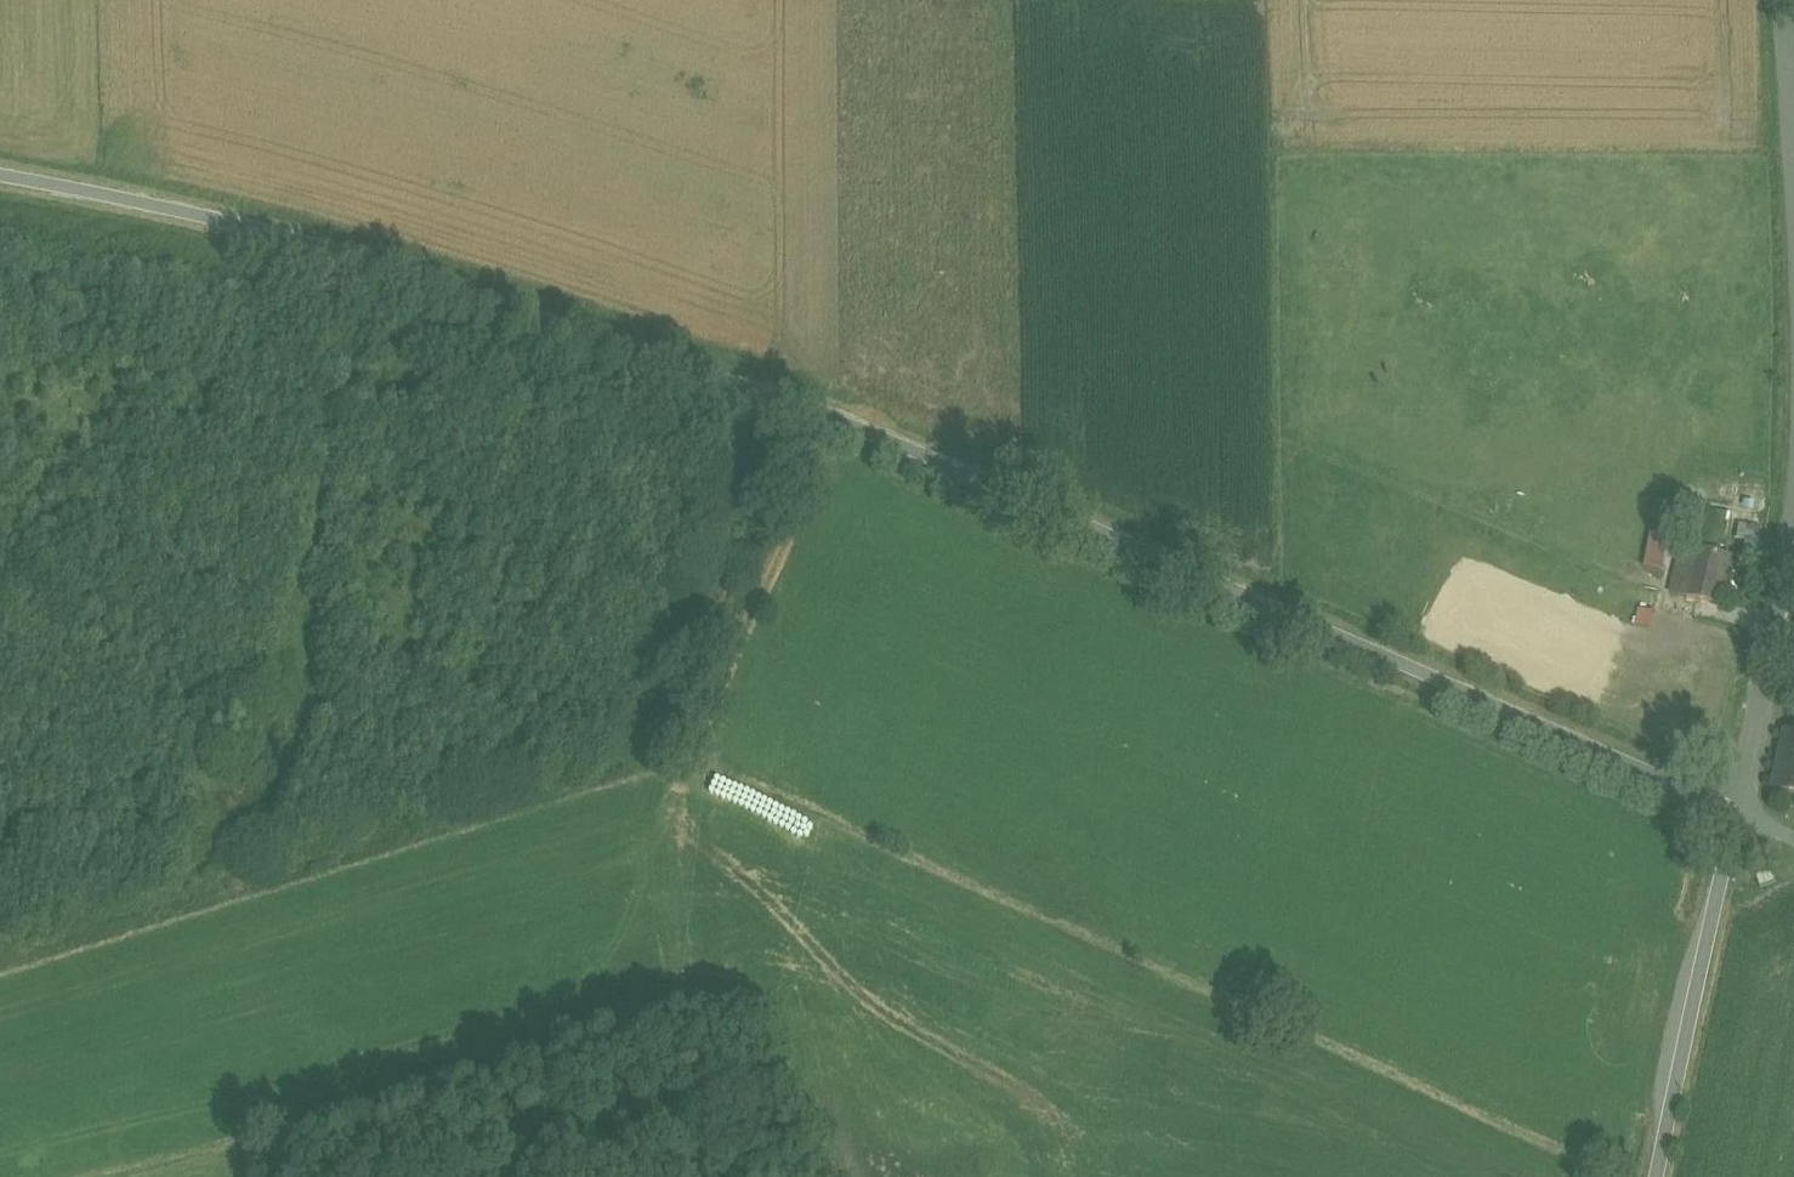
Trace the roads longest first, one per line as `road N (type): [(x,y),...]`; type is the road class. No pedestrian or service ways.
road 1 (unclassified): [(1742,818),(1348,641),(490,292),(90,198),(0,185)]
road 2 (unclassified): [(1662,1176),(1742,818)]
road 3 (unclassified): [(1793,570),(1742,818)]
road 4 (unclassified): [(1785,0),(1793,153)]

